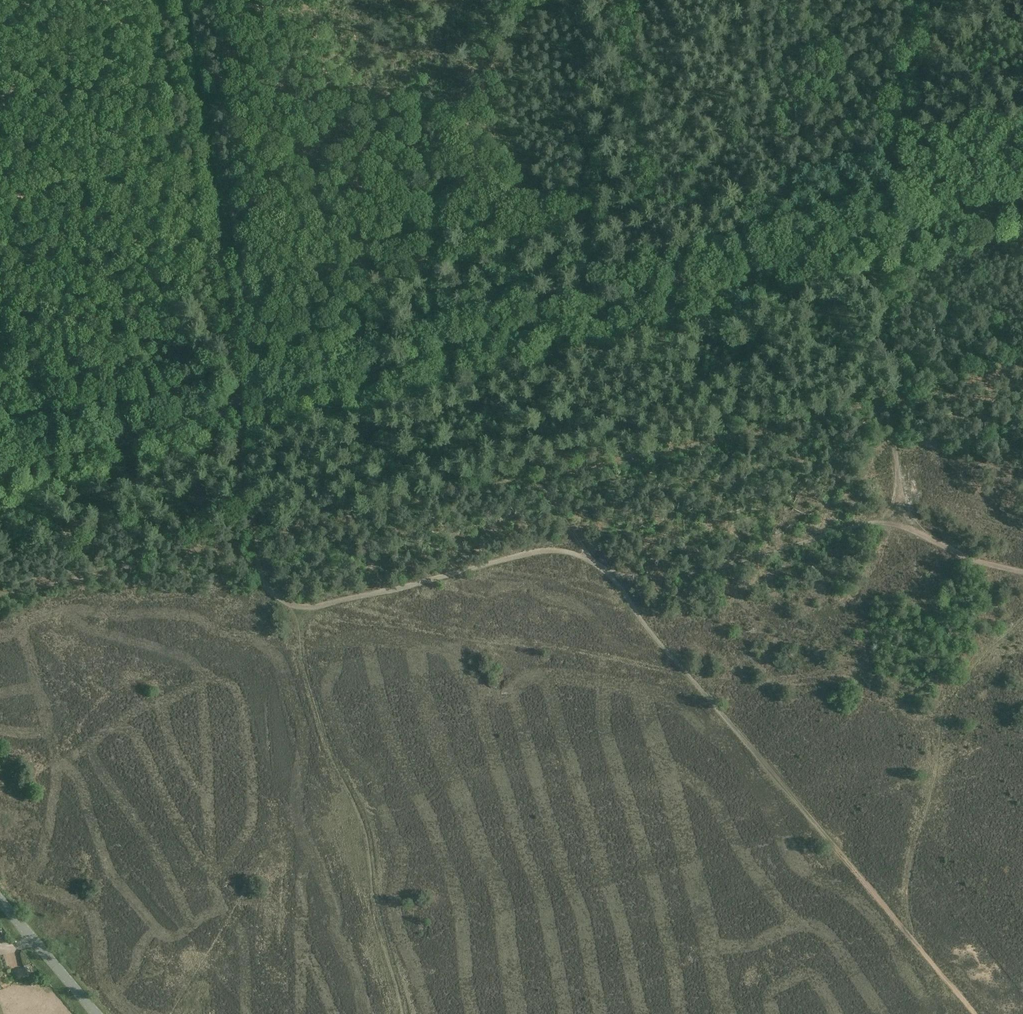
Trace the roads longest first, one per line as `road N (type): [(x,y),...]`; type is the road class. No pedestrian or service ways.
road 1 (tertiary): [(0,470),(1022,195)]
road 2 (track): [(608,572),(976,1013)]
road 3 (track): [(608,572),(679,574),(868,523),(896,525),(985,564),(1022,571)]
road 4 (track): [(186,0),(235,375)]
road 5 (track): [(293,605),(320,606),(539,550),(564,550),(608,572)]
road 6 (track): [(887,232),(918,0)]
road 7 (unclassified): [(96,1013),(0,899)]
road 8 (track): [(255,538),(239,409)]

